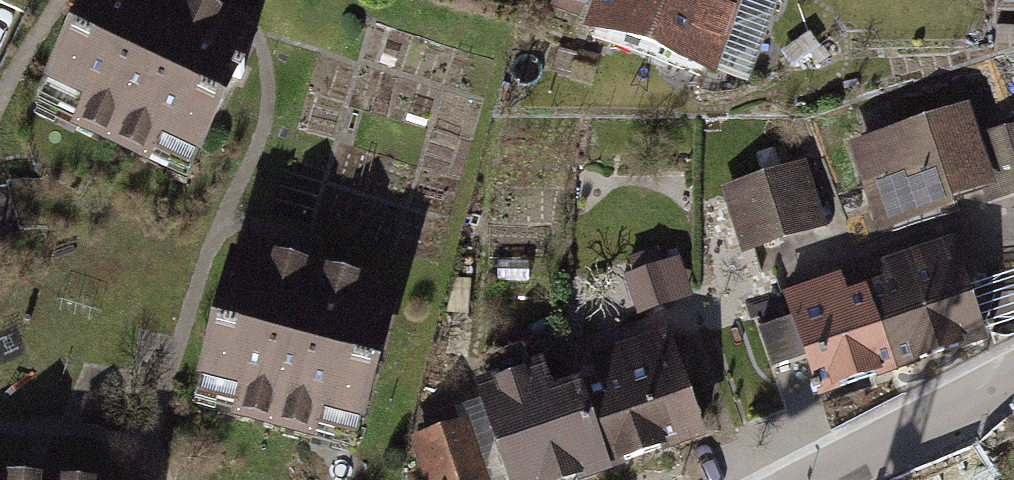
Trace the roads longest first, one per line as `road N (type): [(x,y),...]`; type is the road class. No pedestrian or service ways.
road 1 (residential): [(802,479),(1013,370)]

